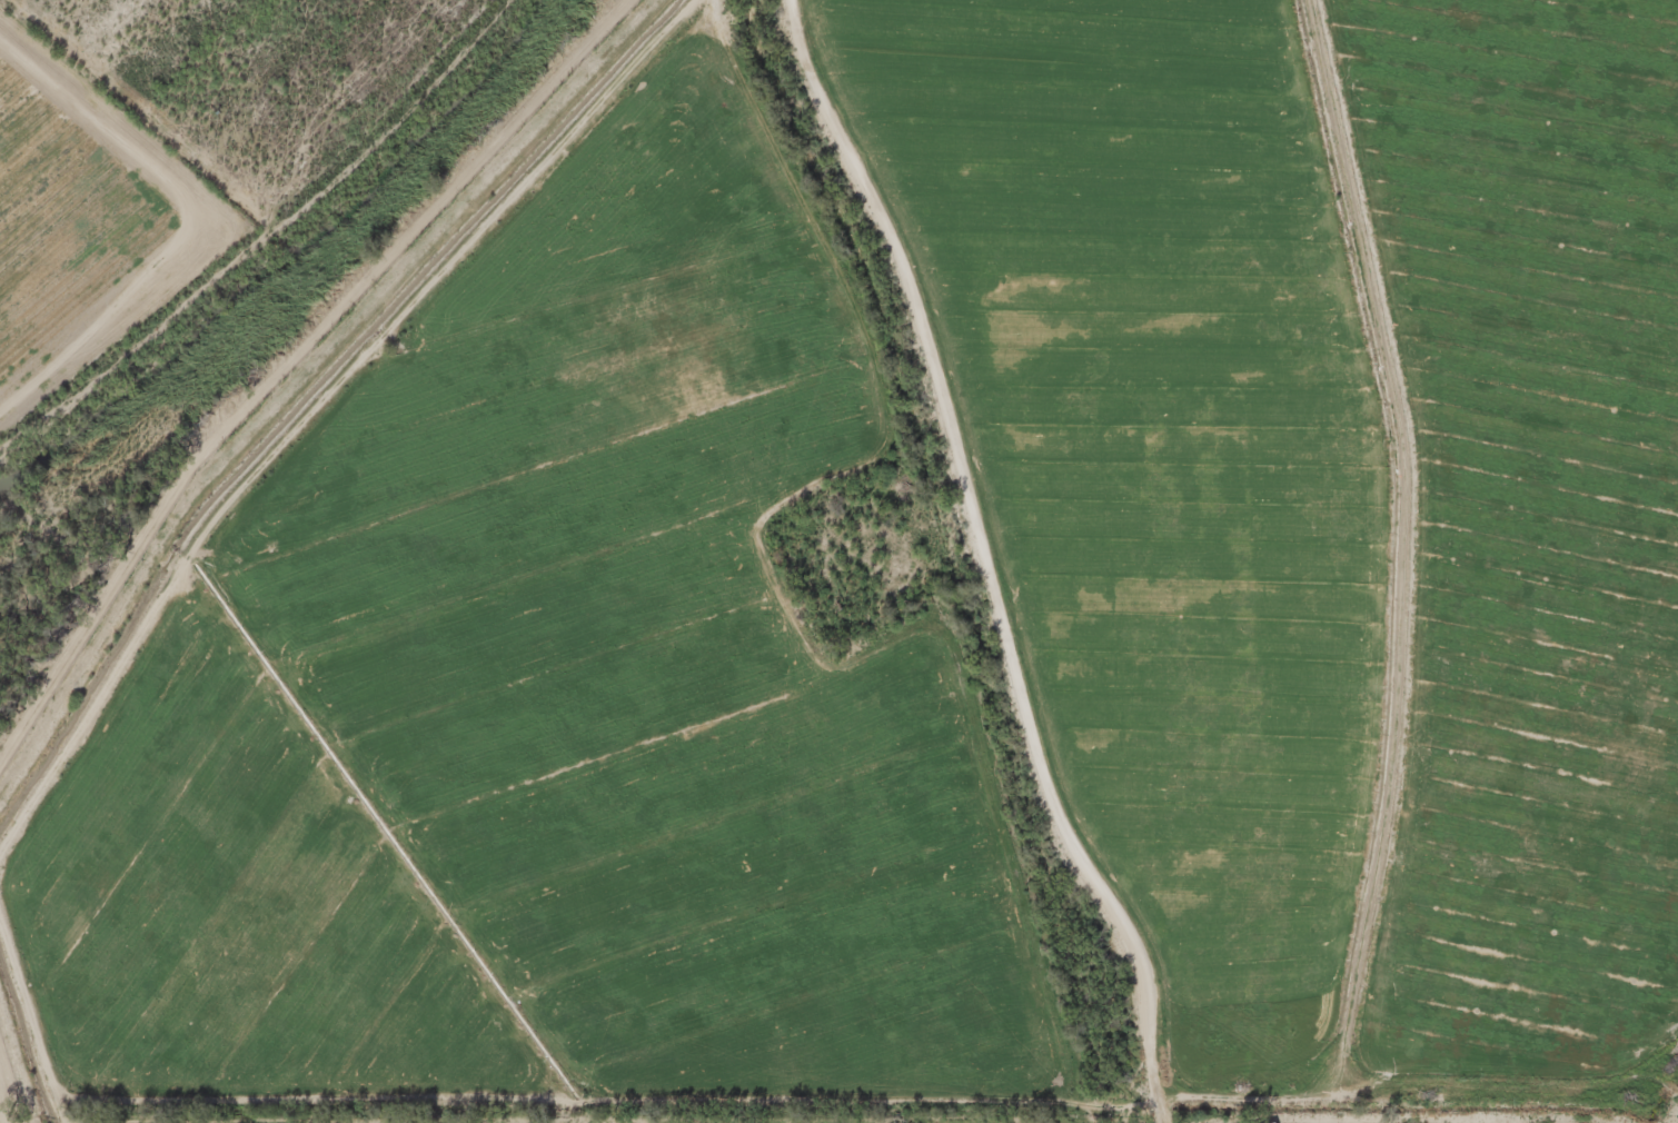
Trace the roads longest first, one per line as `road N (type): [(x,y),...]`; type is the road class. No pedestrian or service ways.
road 1 (track): [(798,0),(828,107),(924,297),(1053,794),(1098,884),(1142,948),(1170,1122)]
road 2 (residential): [(0,463),(248,269),(429,107),(526,0)]

